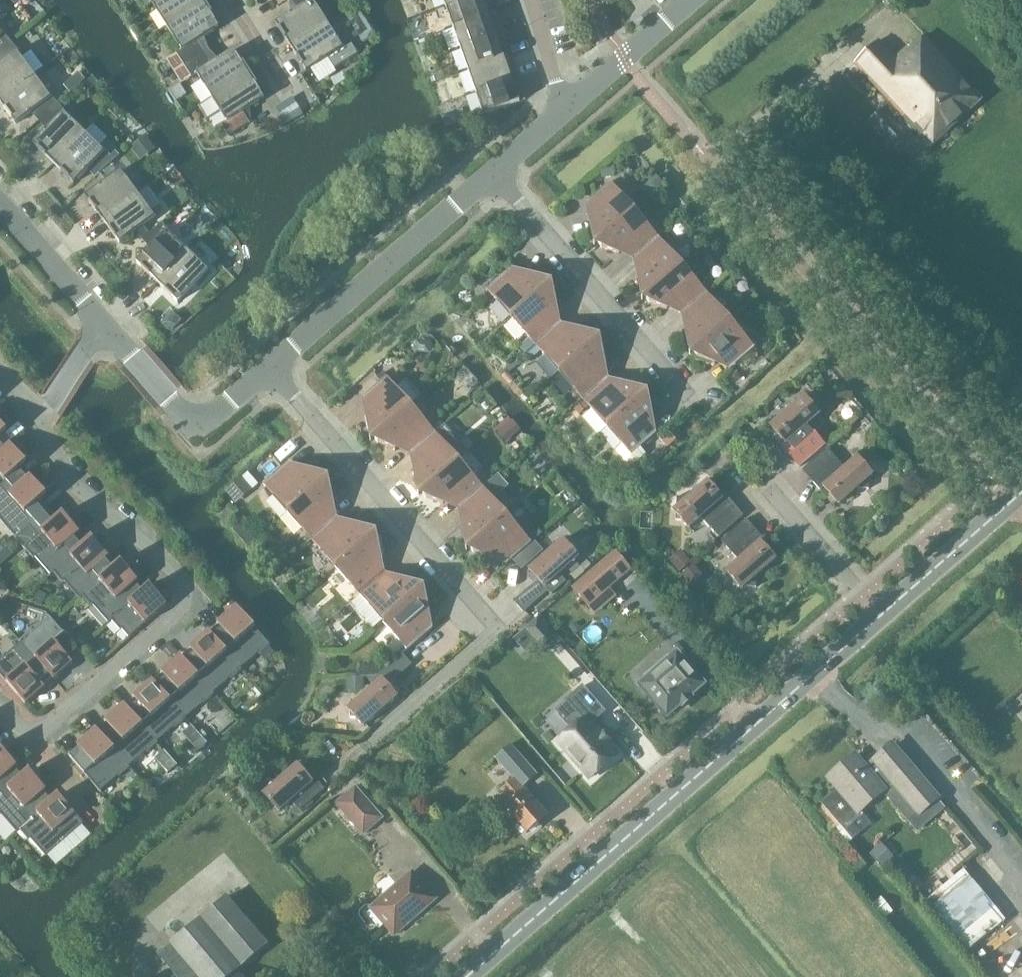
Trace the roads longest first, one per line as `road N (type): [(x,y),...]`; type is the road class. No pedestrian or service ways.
road 1 (tertiary): [(467,976),(1009,504)]
road 2 (residential): [(348,757),(498,627),(270,367)]
road 3 (residential): [(1009,504),(701,147)]
road 4 (residential): [(38,741),(197,597),(42,424)]
road 5 (unclassified): [(270,367),(502,166)]
road 6 (residential): [(701,390),(502,166)]
road 7 (unclassified): [(270,367),(196,419),(103,318)]
road 8 (unclassified): [(564,110),(691,0)]
road 9 (unclassified): [(103,318),(0,200)]
road 10 (residential): [(42,424),(103,318)]

